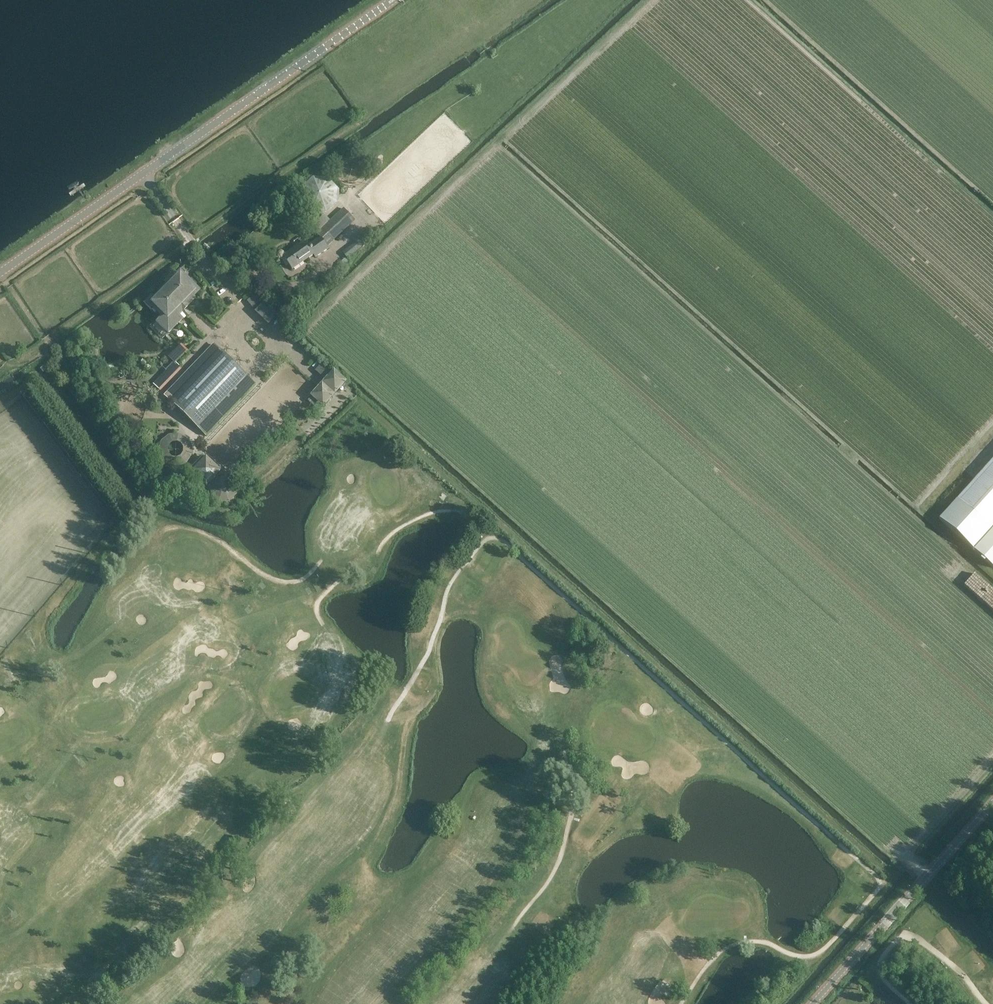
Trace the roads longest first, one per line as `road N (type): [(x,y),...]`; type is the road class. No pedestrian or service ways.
road 1 (tertiary): [(0,273),(393,0)]
road 2 (tertiary): [(813,1003),(992,803)]

